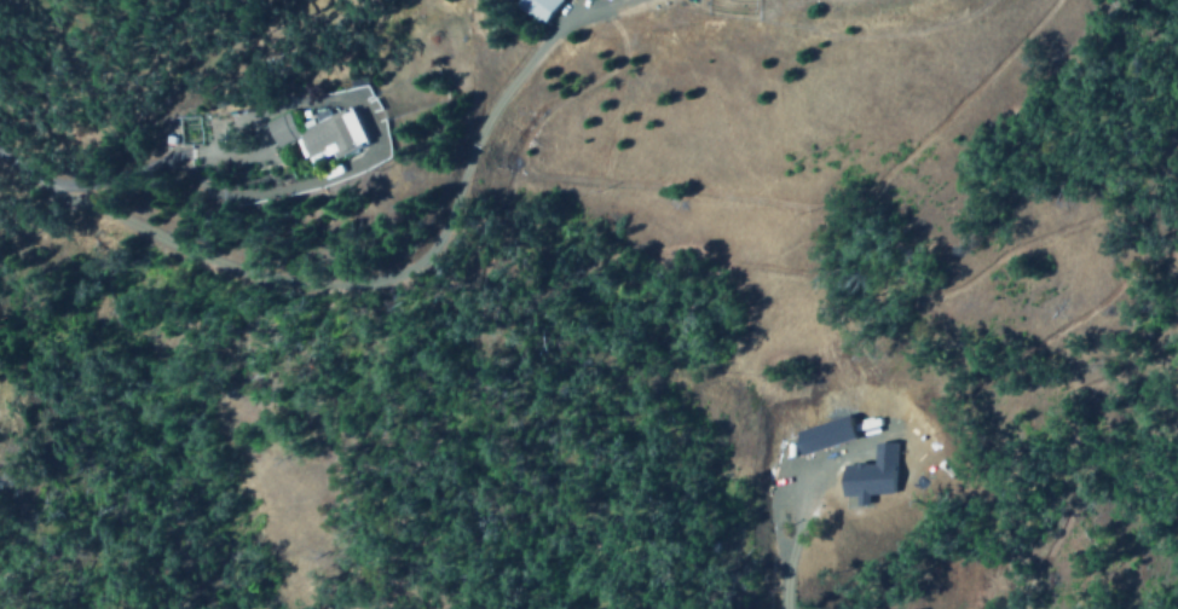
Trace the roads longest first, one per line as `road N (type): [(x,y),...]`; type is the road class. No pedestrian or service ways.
road 1 (track): [(44,182),(255,283),(304,294),(399,285),(425,260),(486,109),(572,0)]
road 2 (residential): [(0,156),(73,190),(163,163),(219,195),(248,197),(311,182)]

